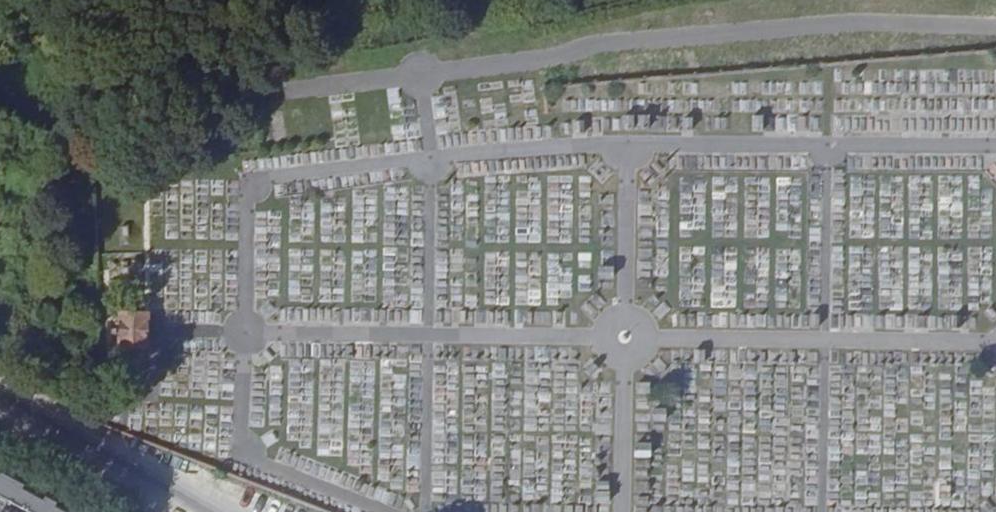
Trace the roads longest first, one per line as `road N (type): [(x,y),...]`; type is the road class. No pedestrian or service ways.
road 1 (residential): [(0,405),(190,511)]

